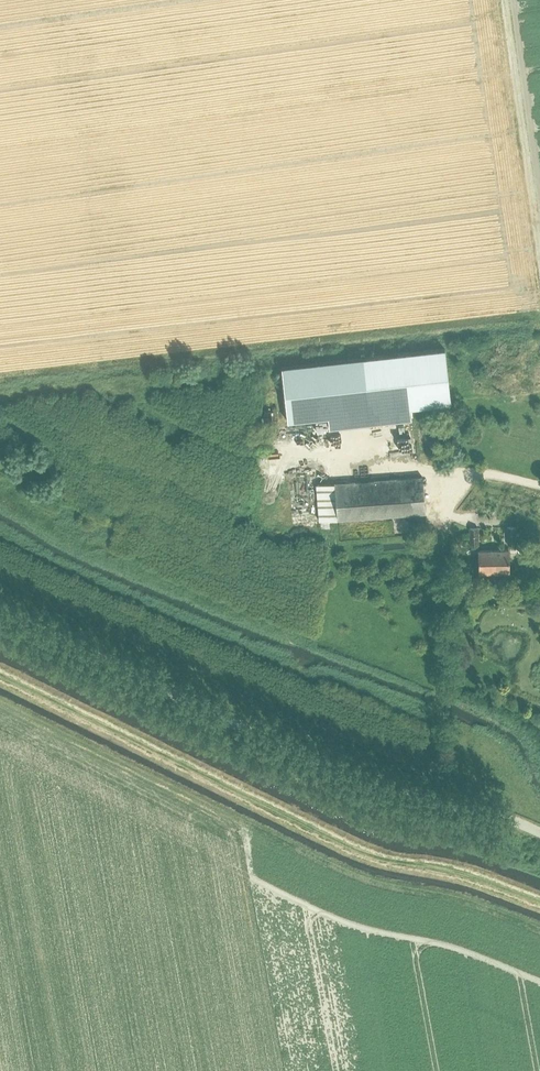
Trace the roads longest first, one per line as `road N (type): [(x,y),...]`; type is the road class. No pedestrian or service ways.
road 1 (unclassified): [(539,836),(485,814),(394,798),(0,612)]
road 2 (track): [(539,245),(506,0)]

